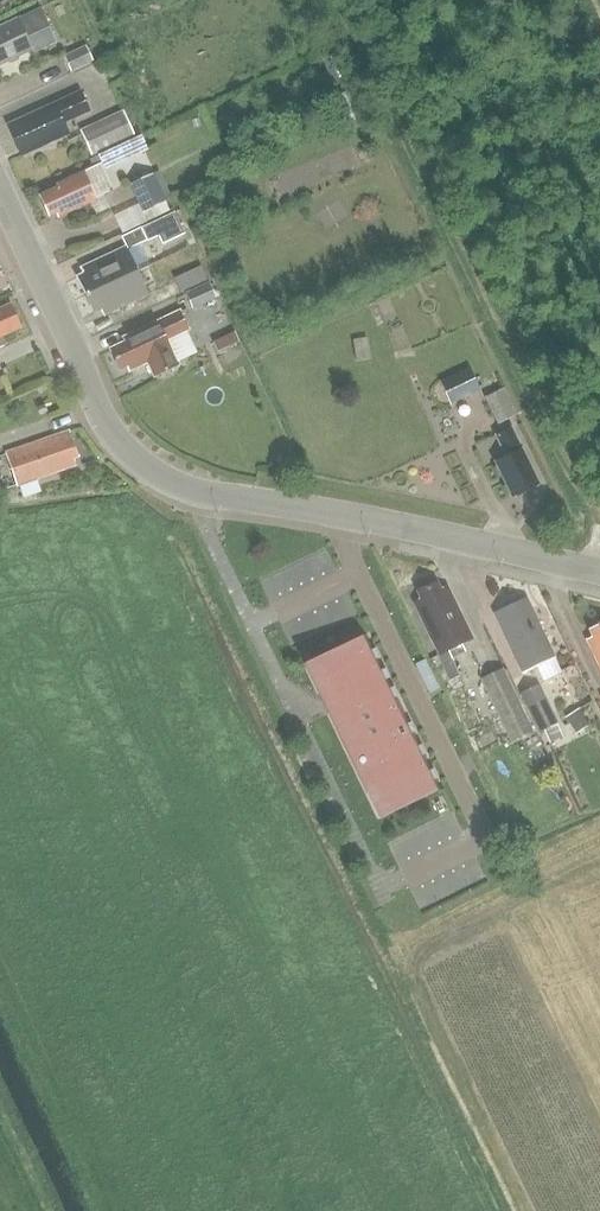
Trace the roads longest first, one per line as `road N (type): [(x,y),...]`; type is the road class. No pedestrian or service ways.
road 1 (tertiary): [(599,574),(173,485),(118,441),(0,198)]

